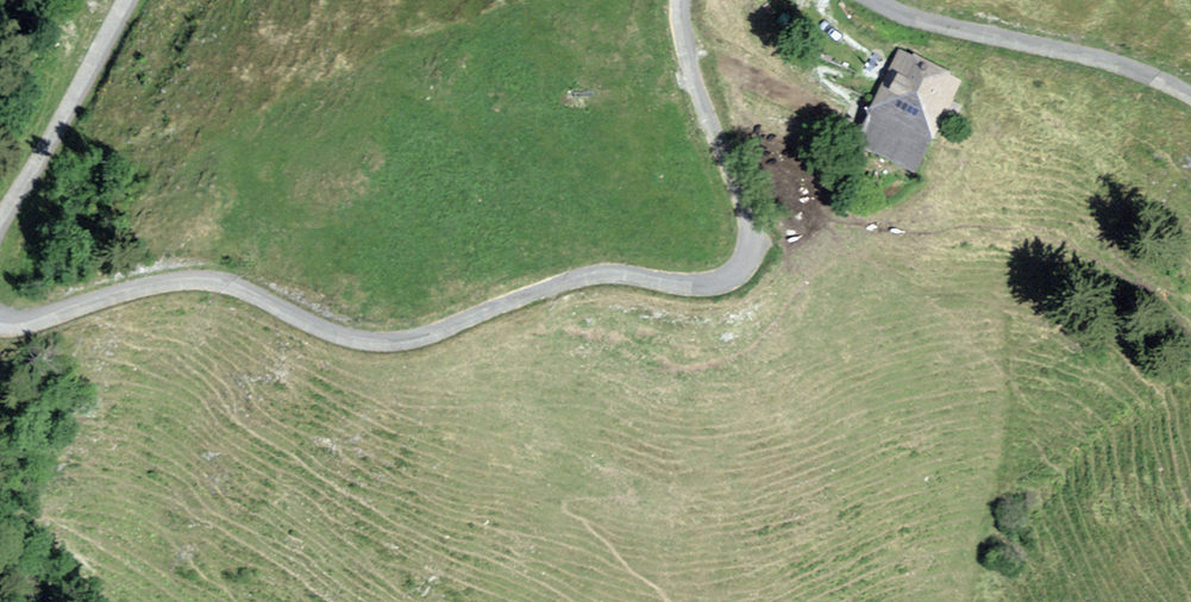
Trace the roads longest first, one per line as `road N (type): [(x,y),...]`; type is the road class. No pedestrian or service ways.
road 1 (unclassified): [(678,0),(686,76),(751,238),(746,266),(729,285),(572,282),(441,340),(381,350),(316,335),(218,287),(155,289),(13,328),(0,322)]
road 2 (unclassified): [(1190,102),(1073,60),(903,19),(872,0)]
road 3 (unclassified): [(0,224),(124,0)]

